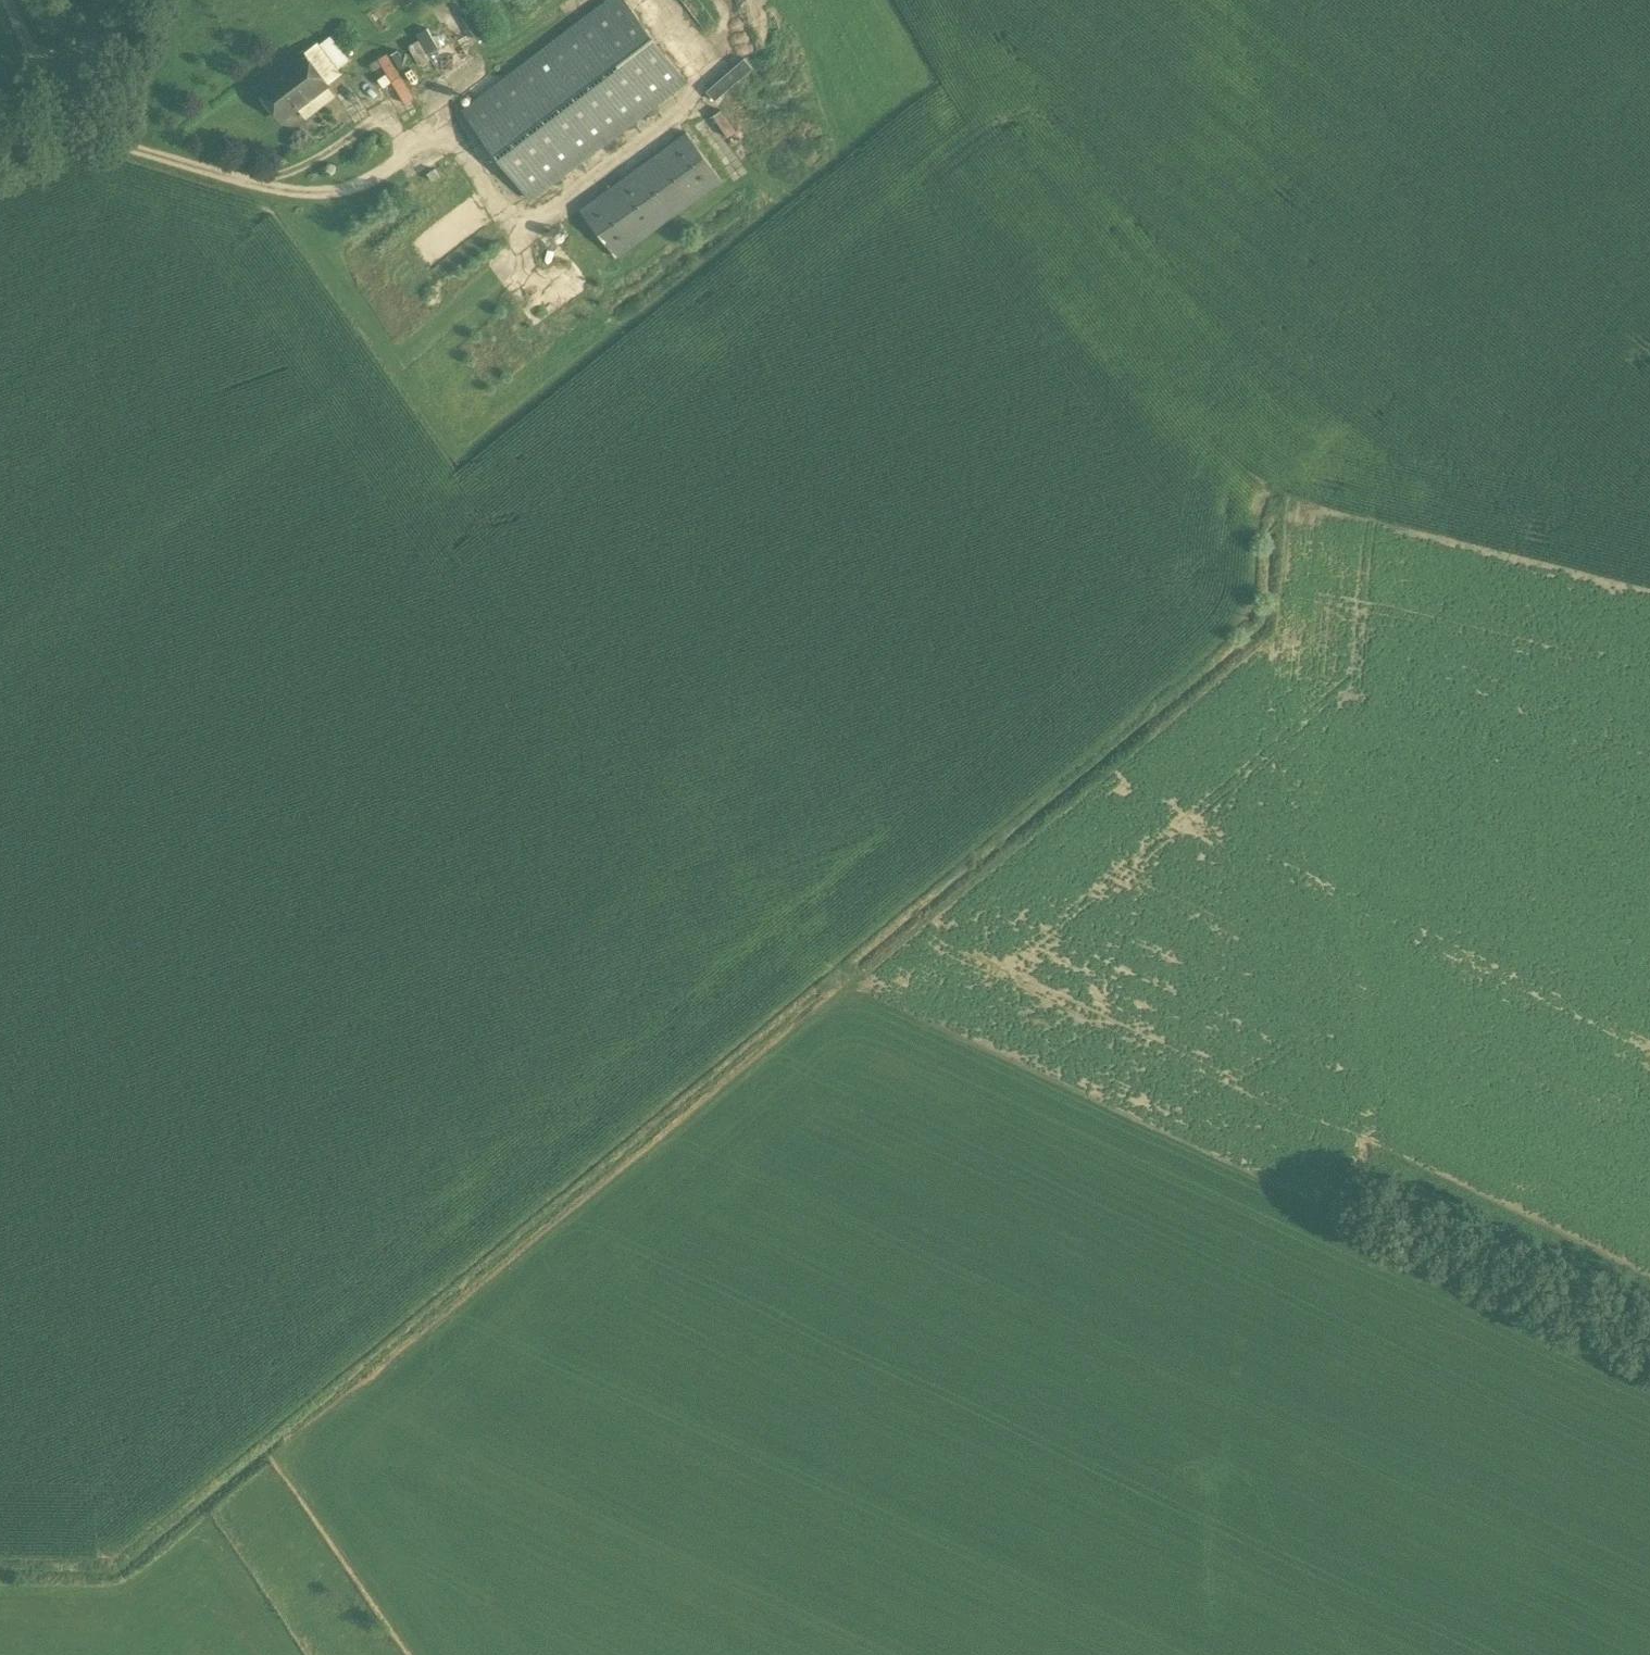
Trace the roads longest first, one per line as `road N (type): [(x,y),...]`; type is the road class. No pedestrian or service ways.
road 1 (unclassified): [(413,151),(379,173),(314,193),(107,141),(57,107)]

